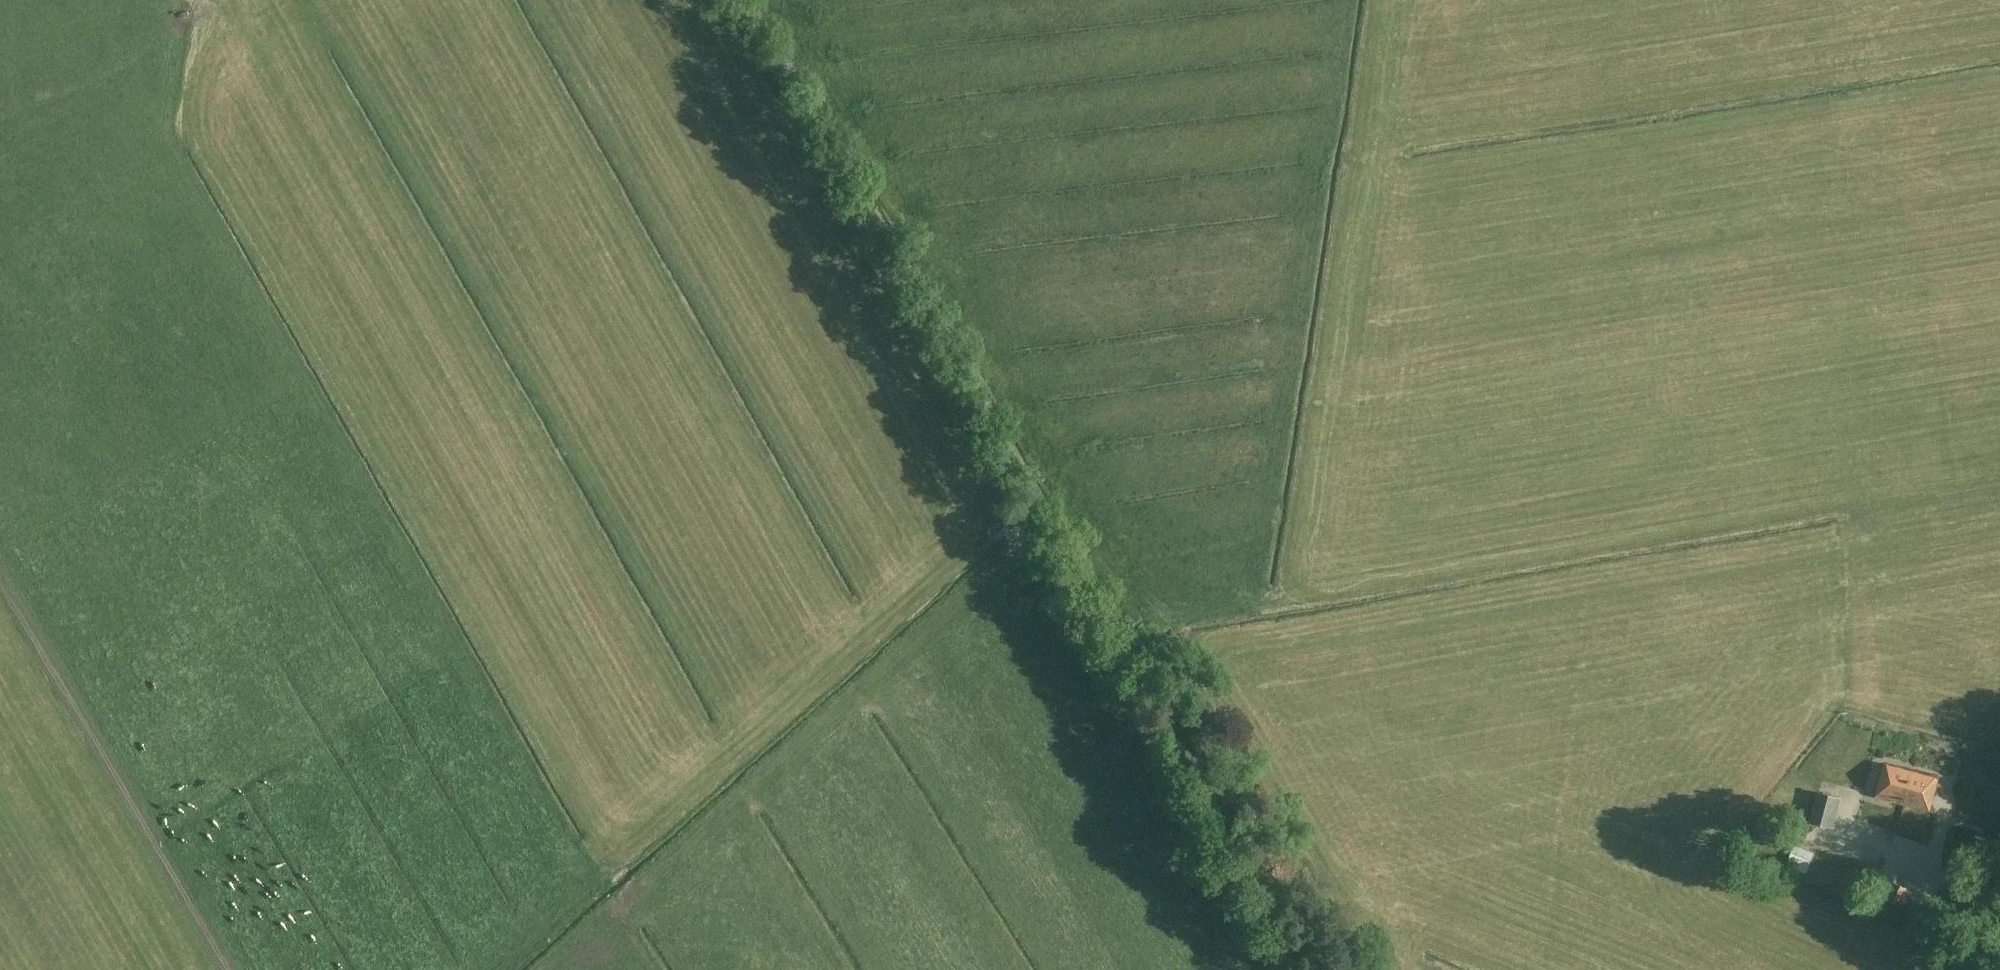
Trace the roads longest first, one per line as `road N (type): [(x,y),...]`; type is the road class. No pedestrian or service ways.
road 1 (track): [(1999,895),(1865,848)]

